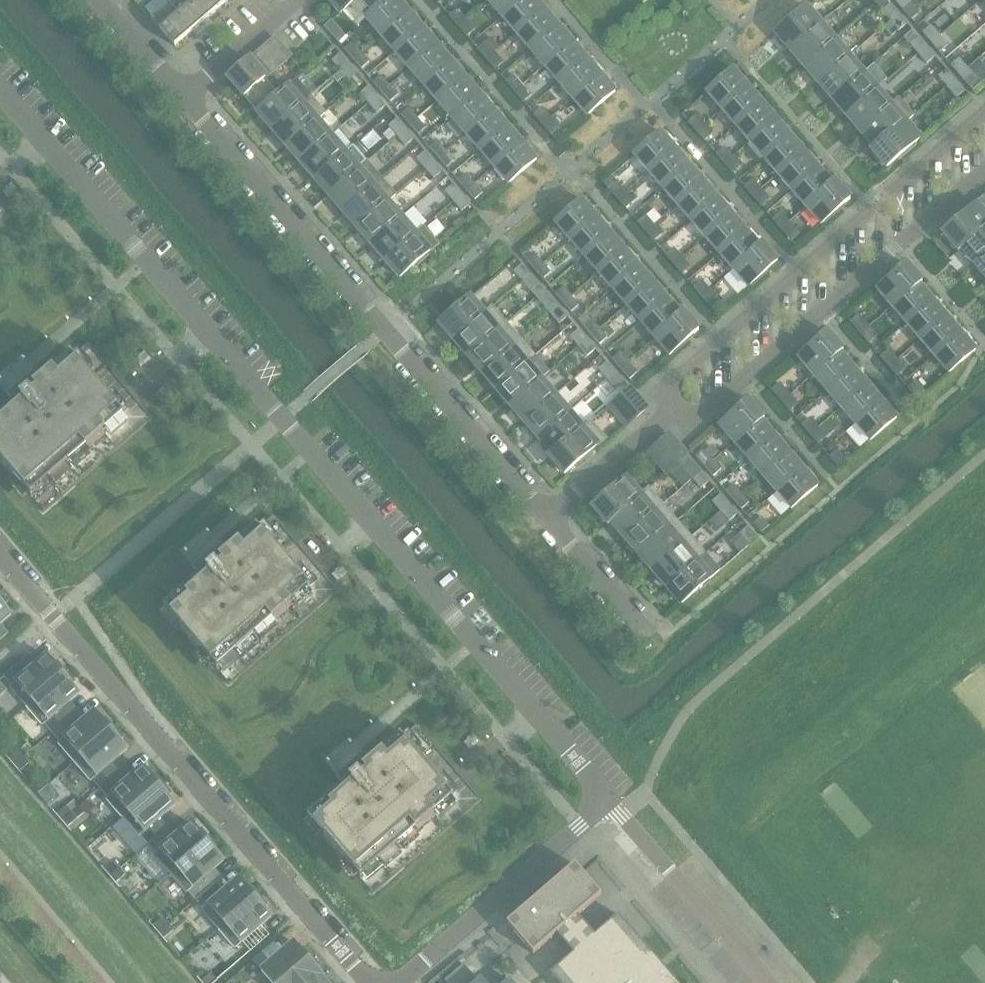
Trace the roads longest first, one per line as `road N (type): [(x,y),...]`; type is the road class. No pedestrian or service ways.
road 1 (residential): [(608,799),(0,91)]
road 2 (residential): [(0,556),(372,982)]
road 3 (residential): [(547,515),(183,99)]
road 4 (residential): [(984,111),(675,377),(669,414)]
road 5 (residential): [(669,414),(701,414),(984,171)]
road 6 (residential): [(608,799),(400,982)]
road 7 (residential): [(768,982),(608,799)]
road 8 (residential): [(547,515),(669,414)]
road 9 (residential): [(647,634),(547,515)]
road 10 (residential): [(183,99),(298,0)]
road 11 (residential): [(183,99),(100,0)]

